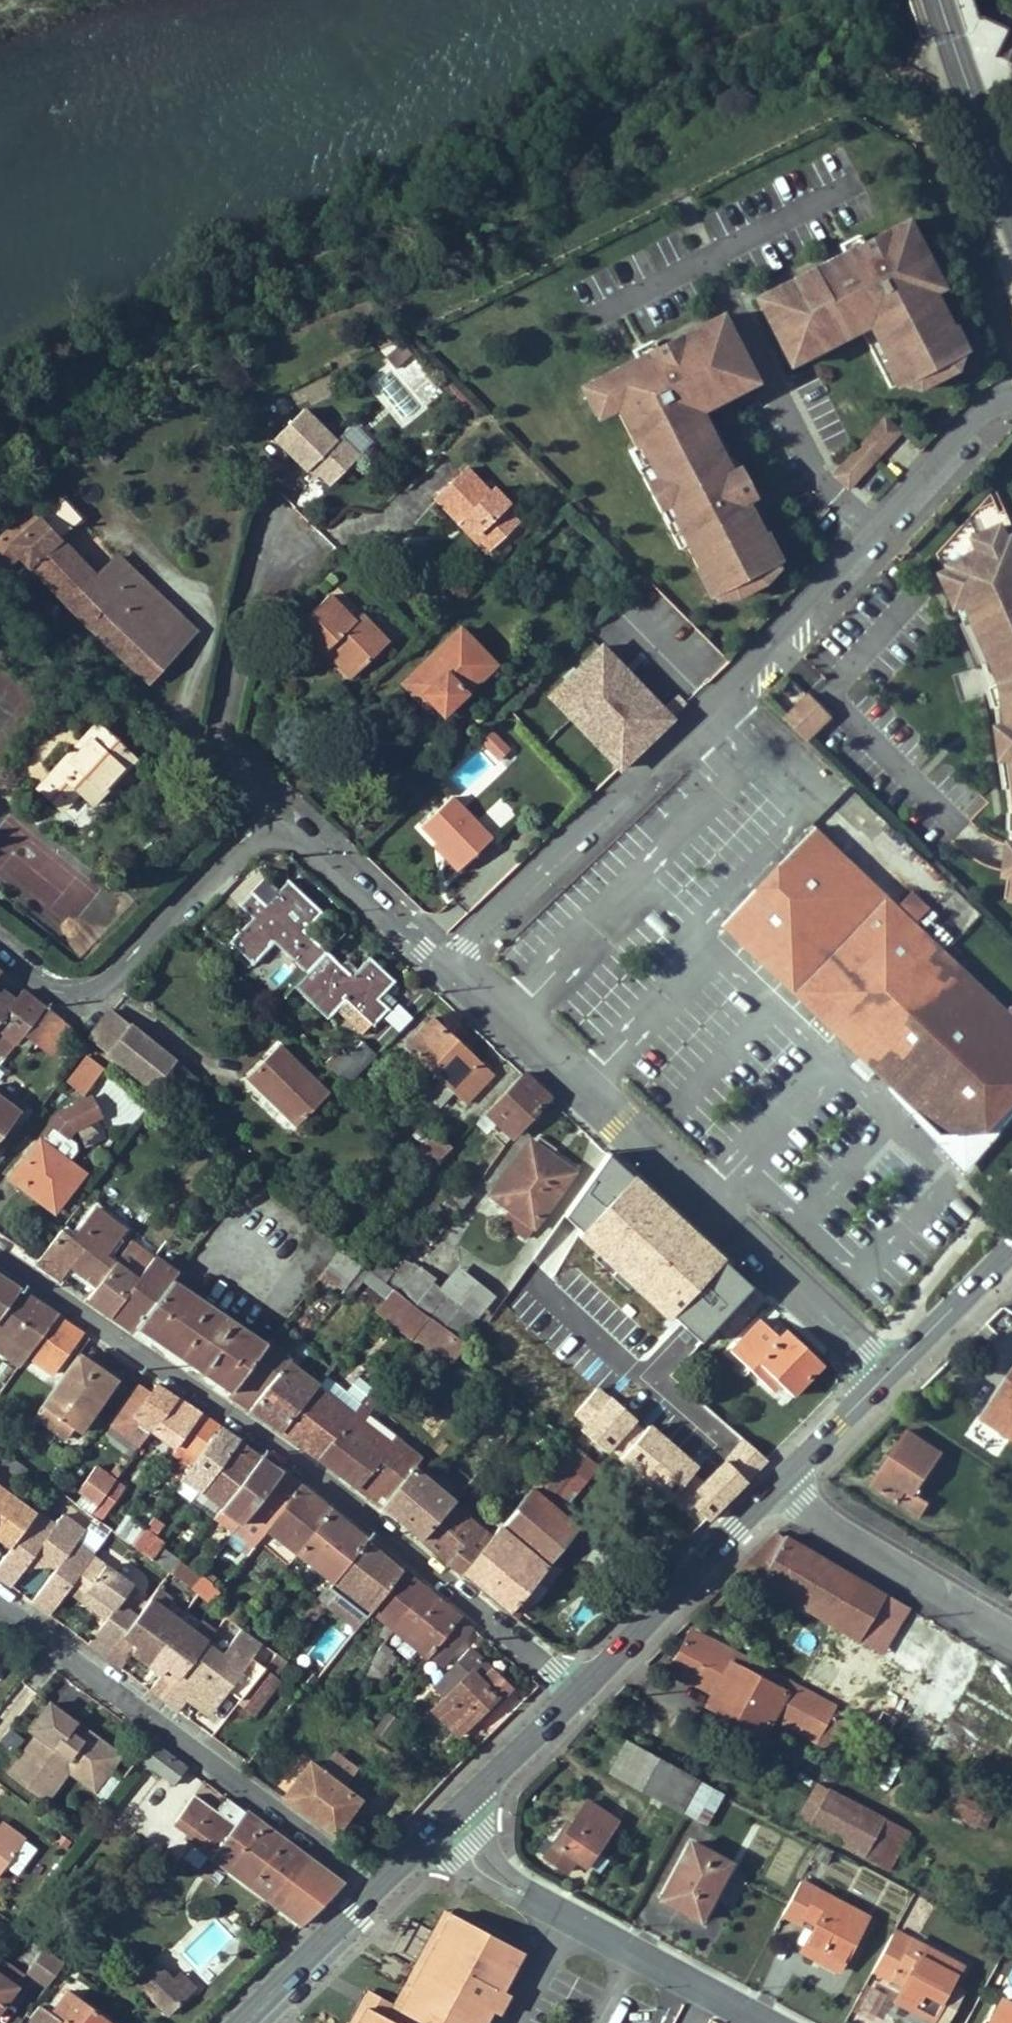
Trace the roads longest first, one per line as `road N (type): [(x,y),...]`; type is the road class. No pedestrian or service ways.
road 1 (residential): [(454,974),(463,946),(742,670),(992,402),(1011,396)]
road 2 (residential): [(0,1250),(173,1367),(569,1687)]
road 3 (residential): [(454,974),(882,1374)]
road 4 (residential): [(0,1613),(374,1882)]
road 5 (residential): [(775,2022),(436,1829)]
road 6 (residential): [(0,939),(80,995),(268,803)]
road 7 (residential): [(268,803),(221,755),(255,570),(279,548)]
road 8 (secondary): [(775,1491),(569,1687)]
road 9 (residential): [(775,1491),(1011,1635)]
road 10 (residential): [(268,803),(421,952),(454,974)]
road 11 (tertiary): [(1011,193),(943,0)]
road 12 (secondary): [(374,1882),(237,2022)]
road 13 (secondary): [(569,1687),(436,1829)]
road 14 (secondary): [(997,1263),(882,1374)]
road 15 (secondary): [(882,1374),(775,1491)]

